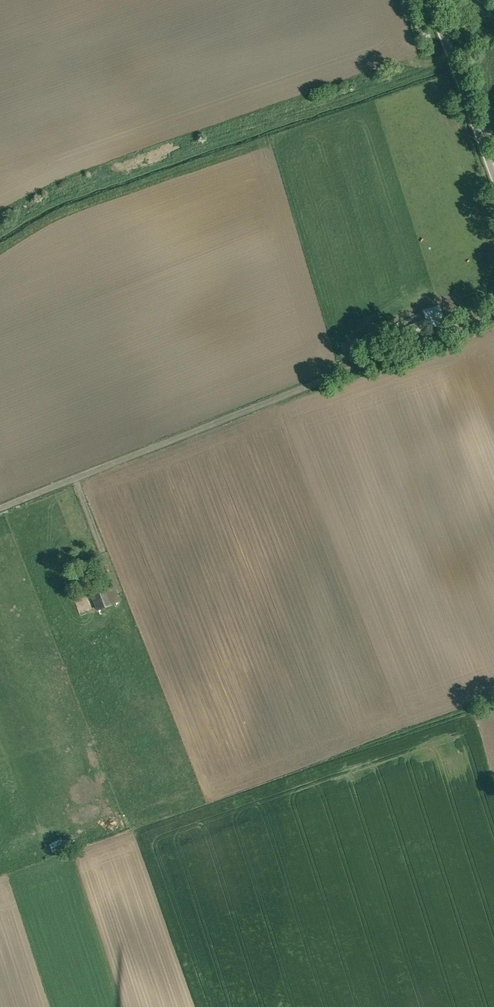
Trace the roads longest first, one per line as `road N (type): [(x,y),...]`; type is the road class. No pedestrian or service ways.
road 1 (unclassified): [(0,511),(493,314)]
road 2 (unclassified): [(493,180),(428,0)]

